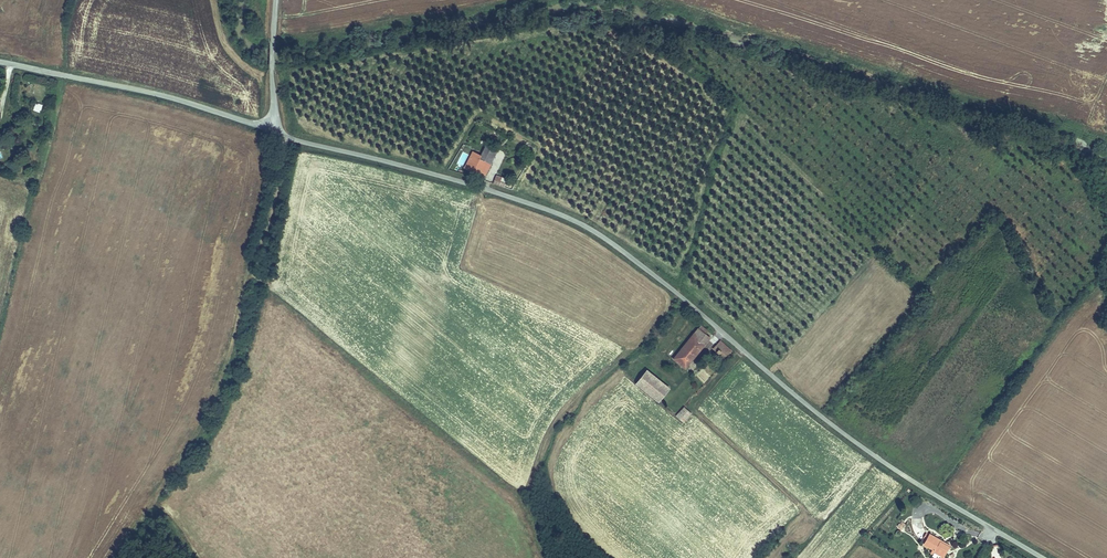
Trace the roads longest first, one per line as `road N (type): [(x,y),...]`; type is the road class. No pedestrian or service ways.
road 1 (unclassified): [(1042,557),(889,466),(589,228),(500,194),(270,131)]
road 2 (track): [(147,508),(221,382),(275,194),(278,144),(270,131)]
road 3 (unclassified): [(0,61),(165,97),(270,131)]
road 4 (unclassified): [(270,131),(276,0)]

